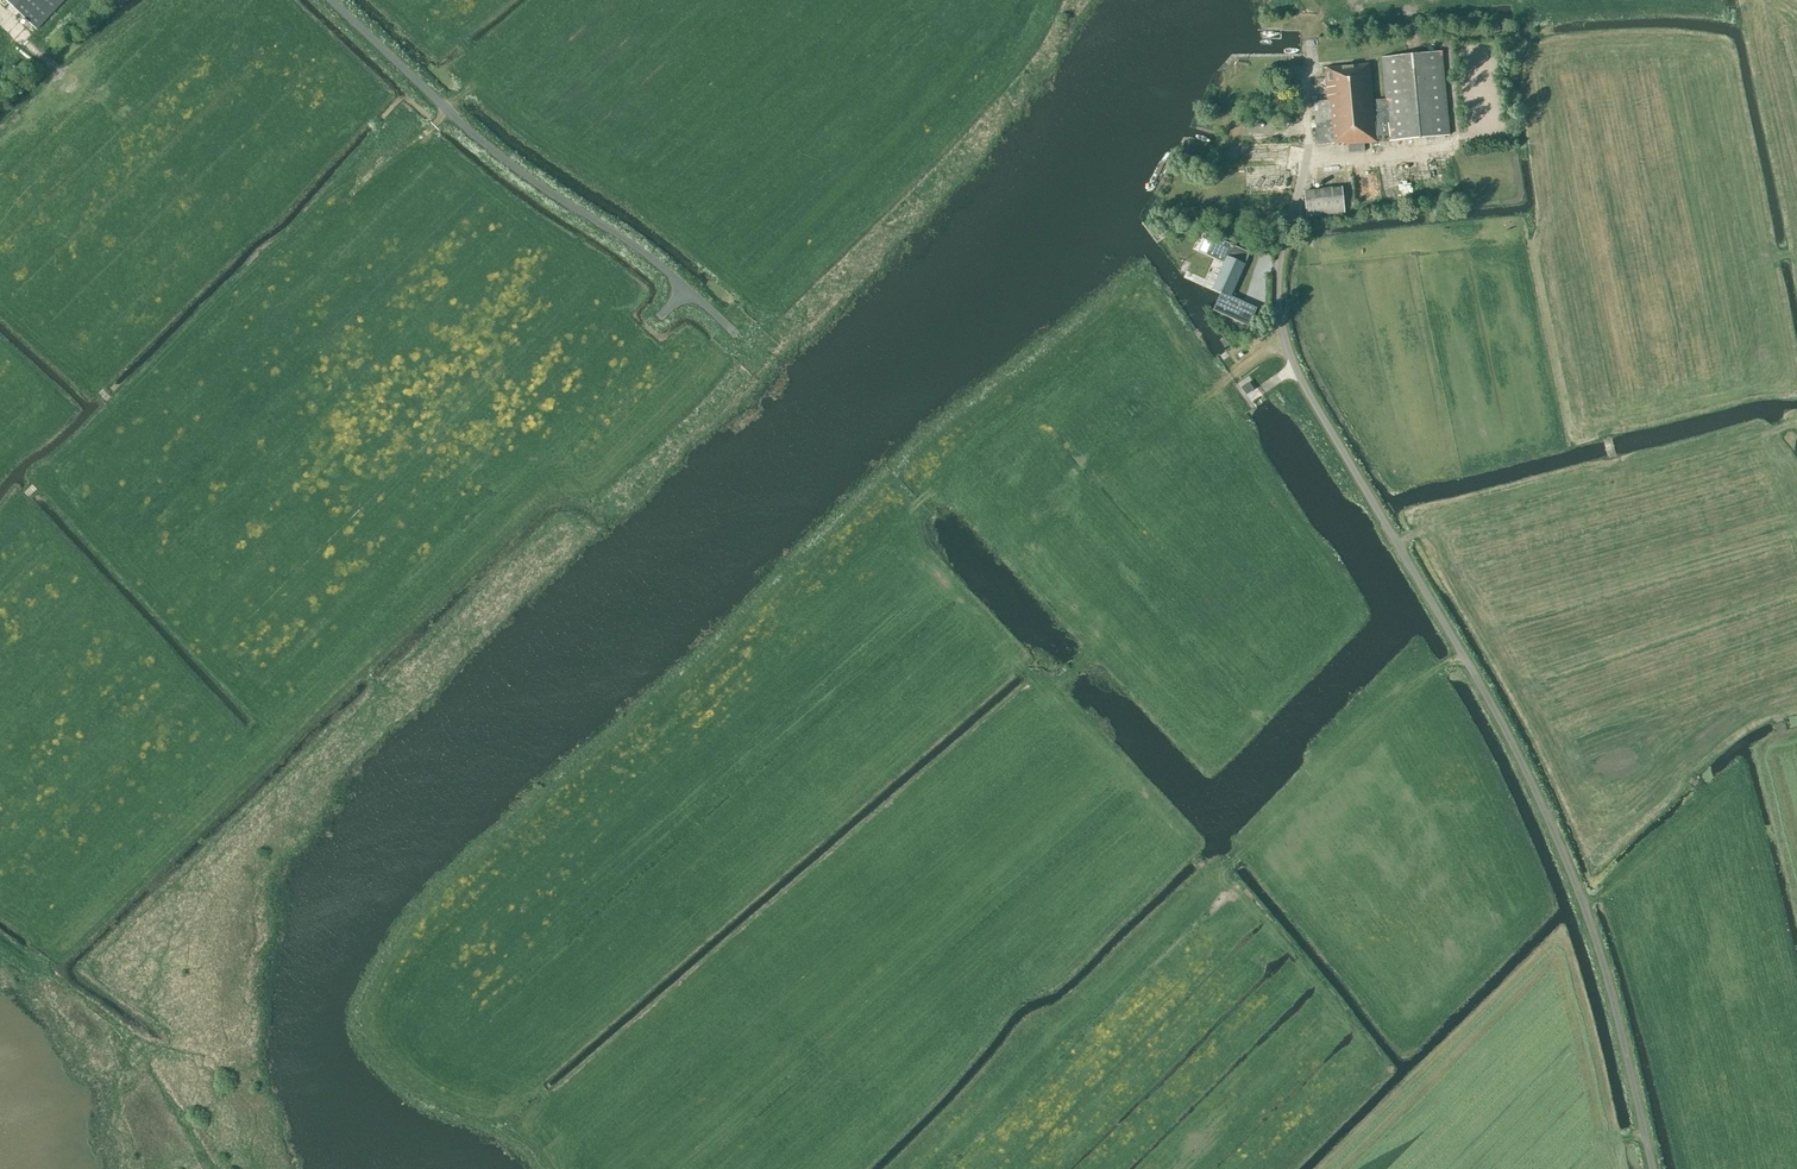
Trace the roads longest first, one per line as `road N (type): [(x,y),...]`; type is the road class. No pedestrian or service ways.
road 1 (unclassified): [(1652,1168),(1603,965),(1539,802),(1296,369),(1278,299),(1286,230)]
road 2 (unclassified): [(687,290),(458,121),(333,0)]

